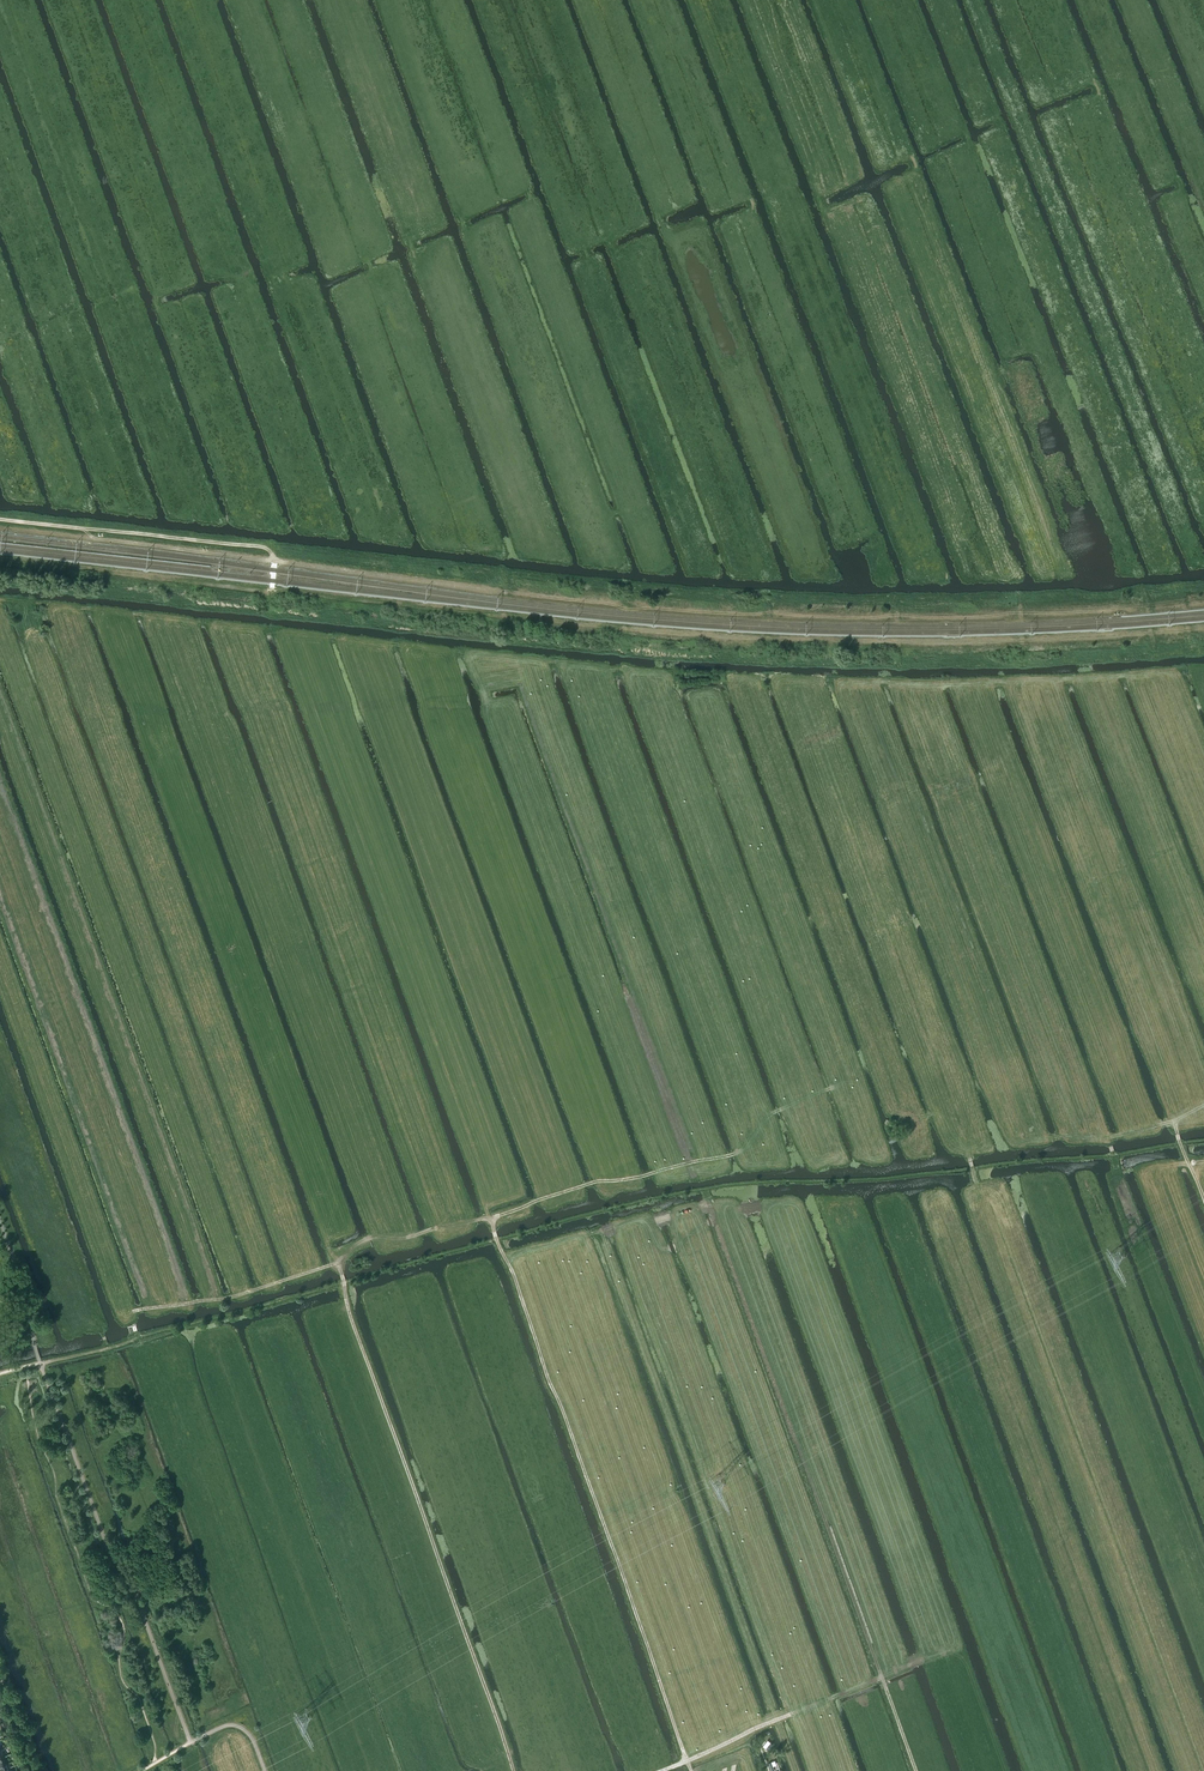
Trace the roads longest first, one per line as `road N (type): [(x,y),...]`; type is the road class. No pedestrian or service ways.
road 1 (track): [(133,1311),(236,1296),(339,1262),(348,1310),(513,1770)]
road 2 (track): [(705,1187),(918,1770)]
road 3 (track): [(529,1308),(494,1217),(598,1180),(735,1153)]
road 4 (track): [(272,592),(274,560),(264,547),(0,519)]
road 5 (track): [(0,560),(300,593)]
road 6 (track): [(621,1275),(606,1234),(507,1256)]

